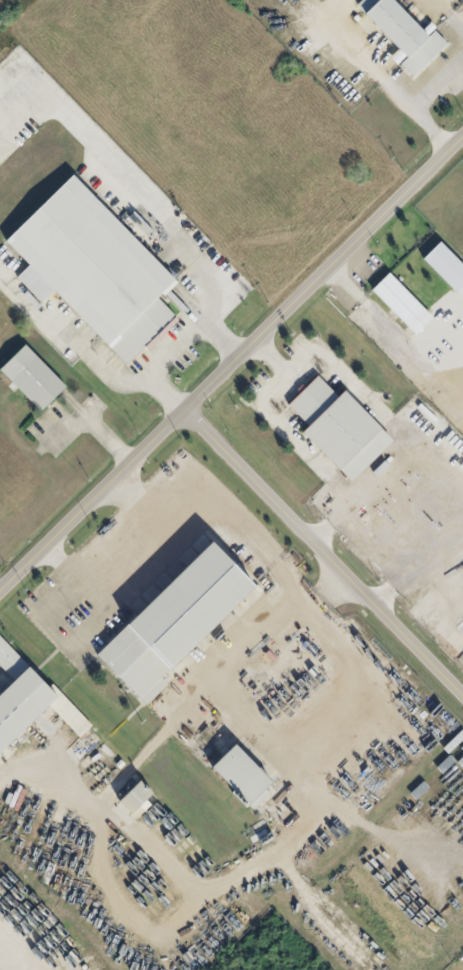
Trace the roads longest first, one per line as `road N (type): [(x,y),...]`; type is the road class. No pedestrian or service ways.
road 1 (residential): [(189,410),(462,685)]
road 2 (tertiary): [(189,410),(462,143)]
road 3 (tertiary): [(0,592),(189,410)]

